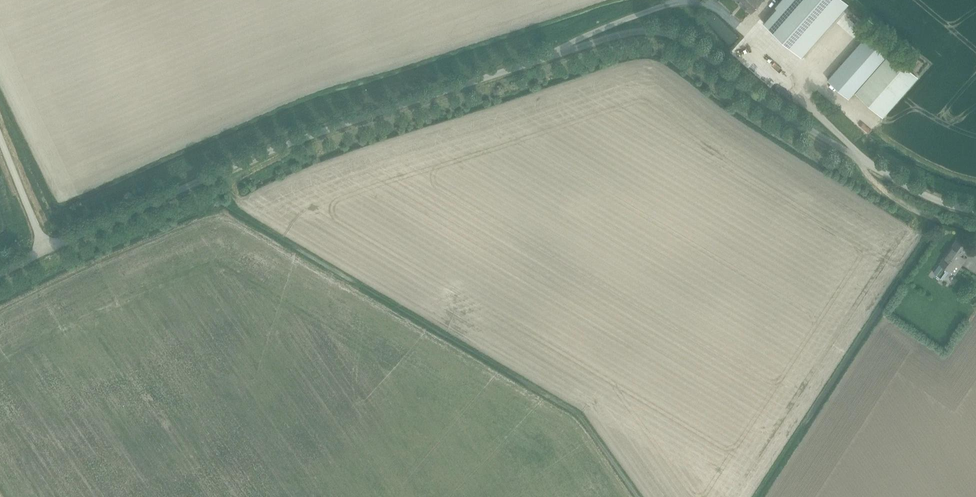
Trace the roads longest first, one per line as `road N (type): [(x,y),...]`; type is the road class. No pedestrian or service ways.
road 1 (unclassified): [(45,248),(241,161),(561,52)]
road 2 (unclassified): [(561,52),(635,30),(682,38),(746,90),(862,161)]
road 3 (unclassified): [(561,52),(623,19),(694,0)]
road 4 (unclassified): [(975,230),(901,202),(862,161)]
road 5 (unclassified): [(862,161),(975,210)]
road 6 (unclassified): [(45,248),(0,135)]

